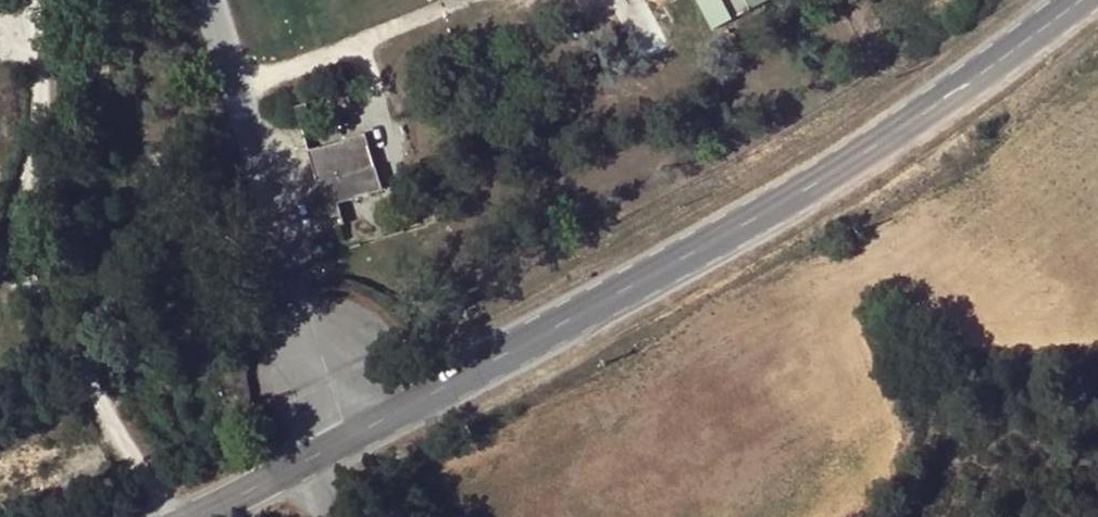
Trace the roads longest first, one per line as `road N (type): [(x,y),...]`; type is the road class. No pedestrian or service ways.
road 1 (tertiary): [(1068,0),(792,199),(289,474),(195,516)]
road 2 (residential): [(169,516),(20,260),(18,216),(43,99),(32,0)]

